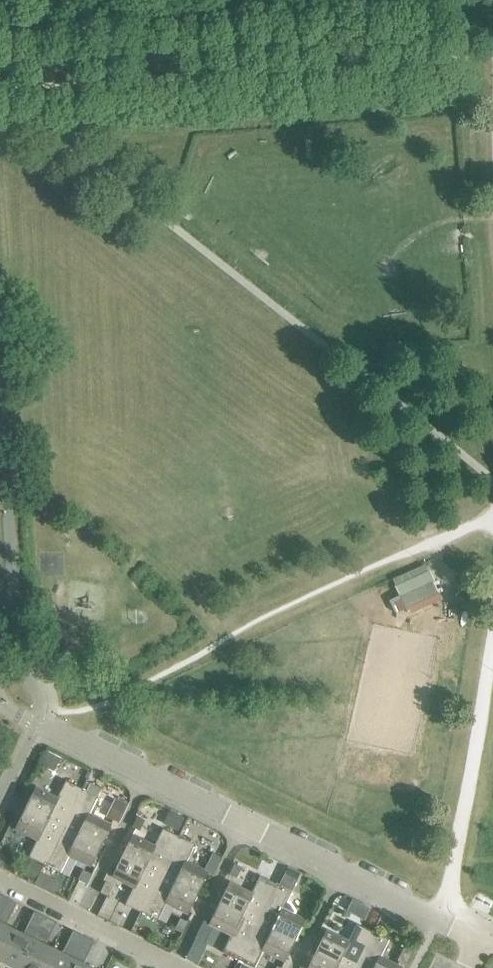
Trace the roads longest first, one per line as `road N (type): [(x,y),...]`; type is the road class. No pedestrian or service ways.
road 1 (residential): [(478,950),(37,733)]
road 2 (residential): [(153,957),(0,880)]

